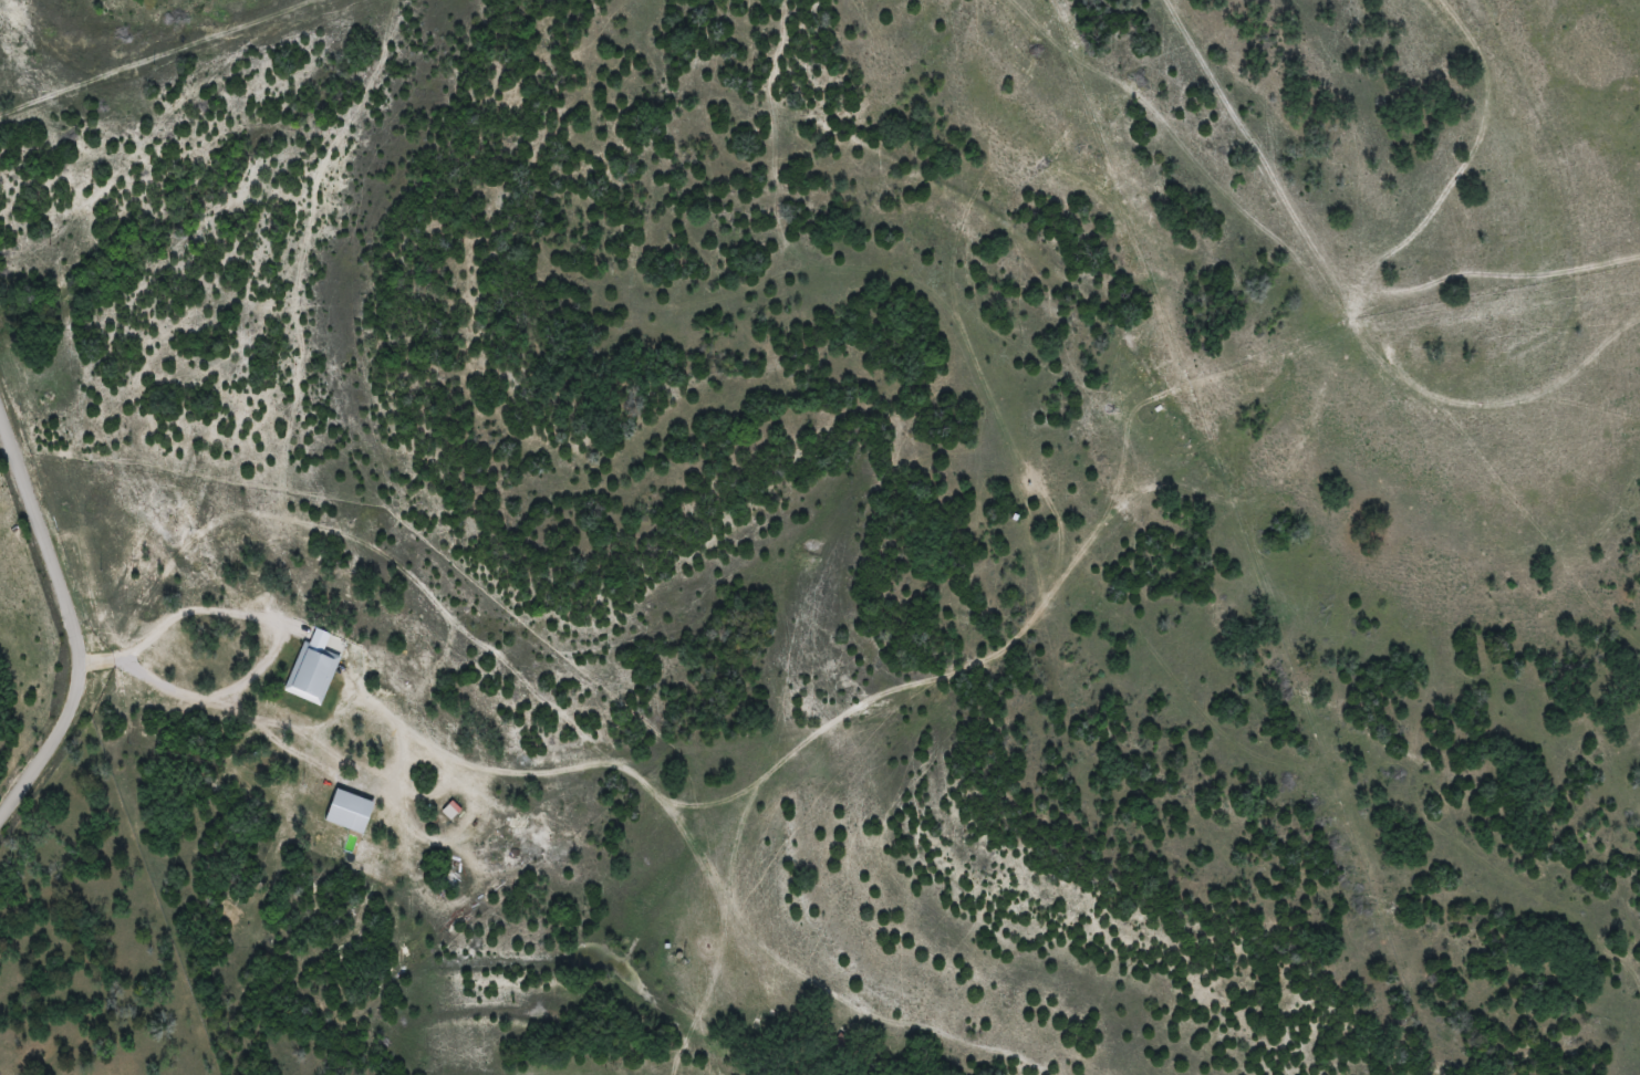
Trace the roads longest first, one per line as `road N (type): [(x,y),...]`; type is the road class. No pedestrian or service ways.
road 1 (residential): [(0,811),(35,761),(69,678),(66,646),(0,449)]

